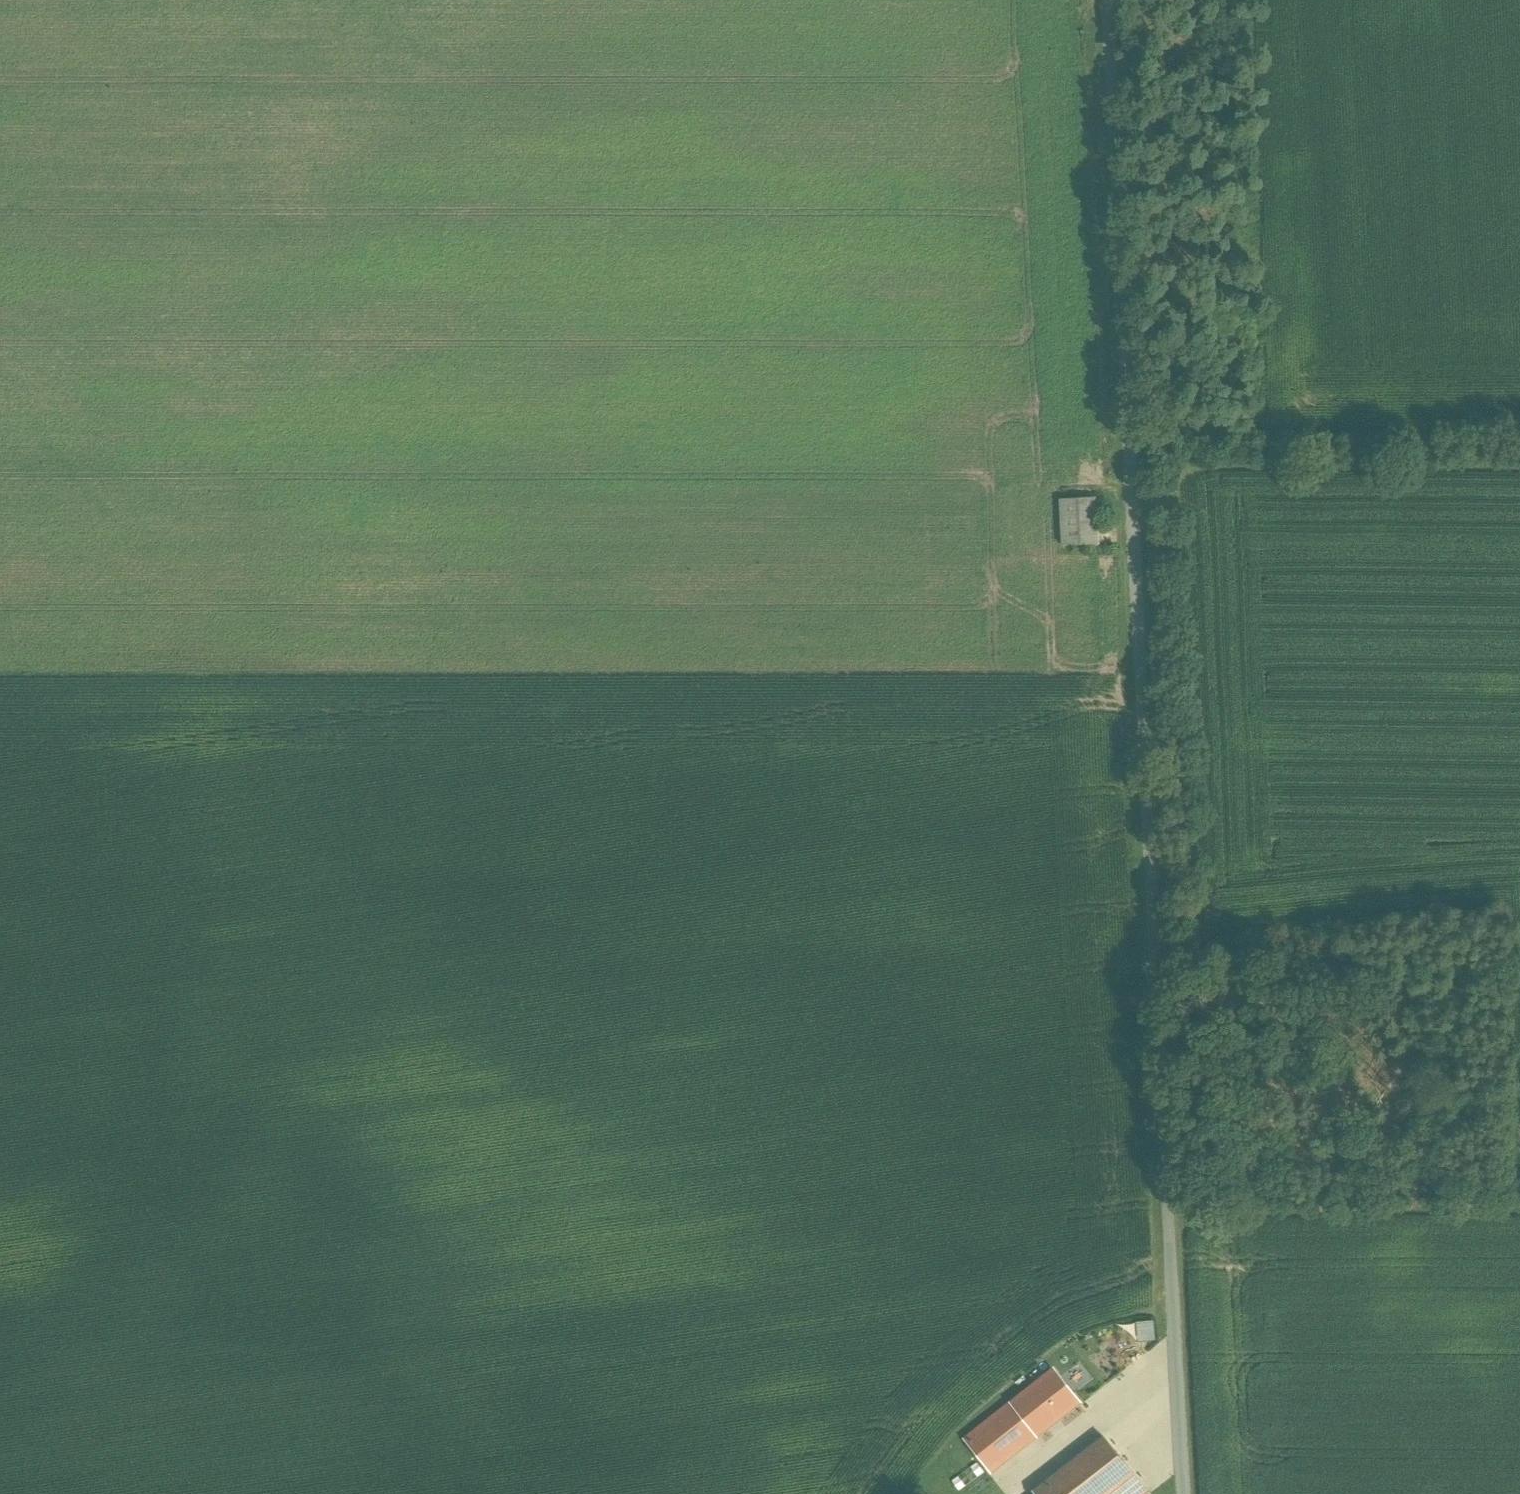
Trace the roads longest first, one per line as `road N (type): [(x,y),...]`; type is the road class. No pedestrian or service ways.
road 1 (unclassified): [(1186,1493),(1106,0)]

